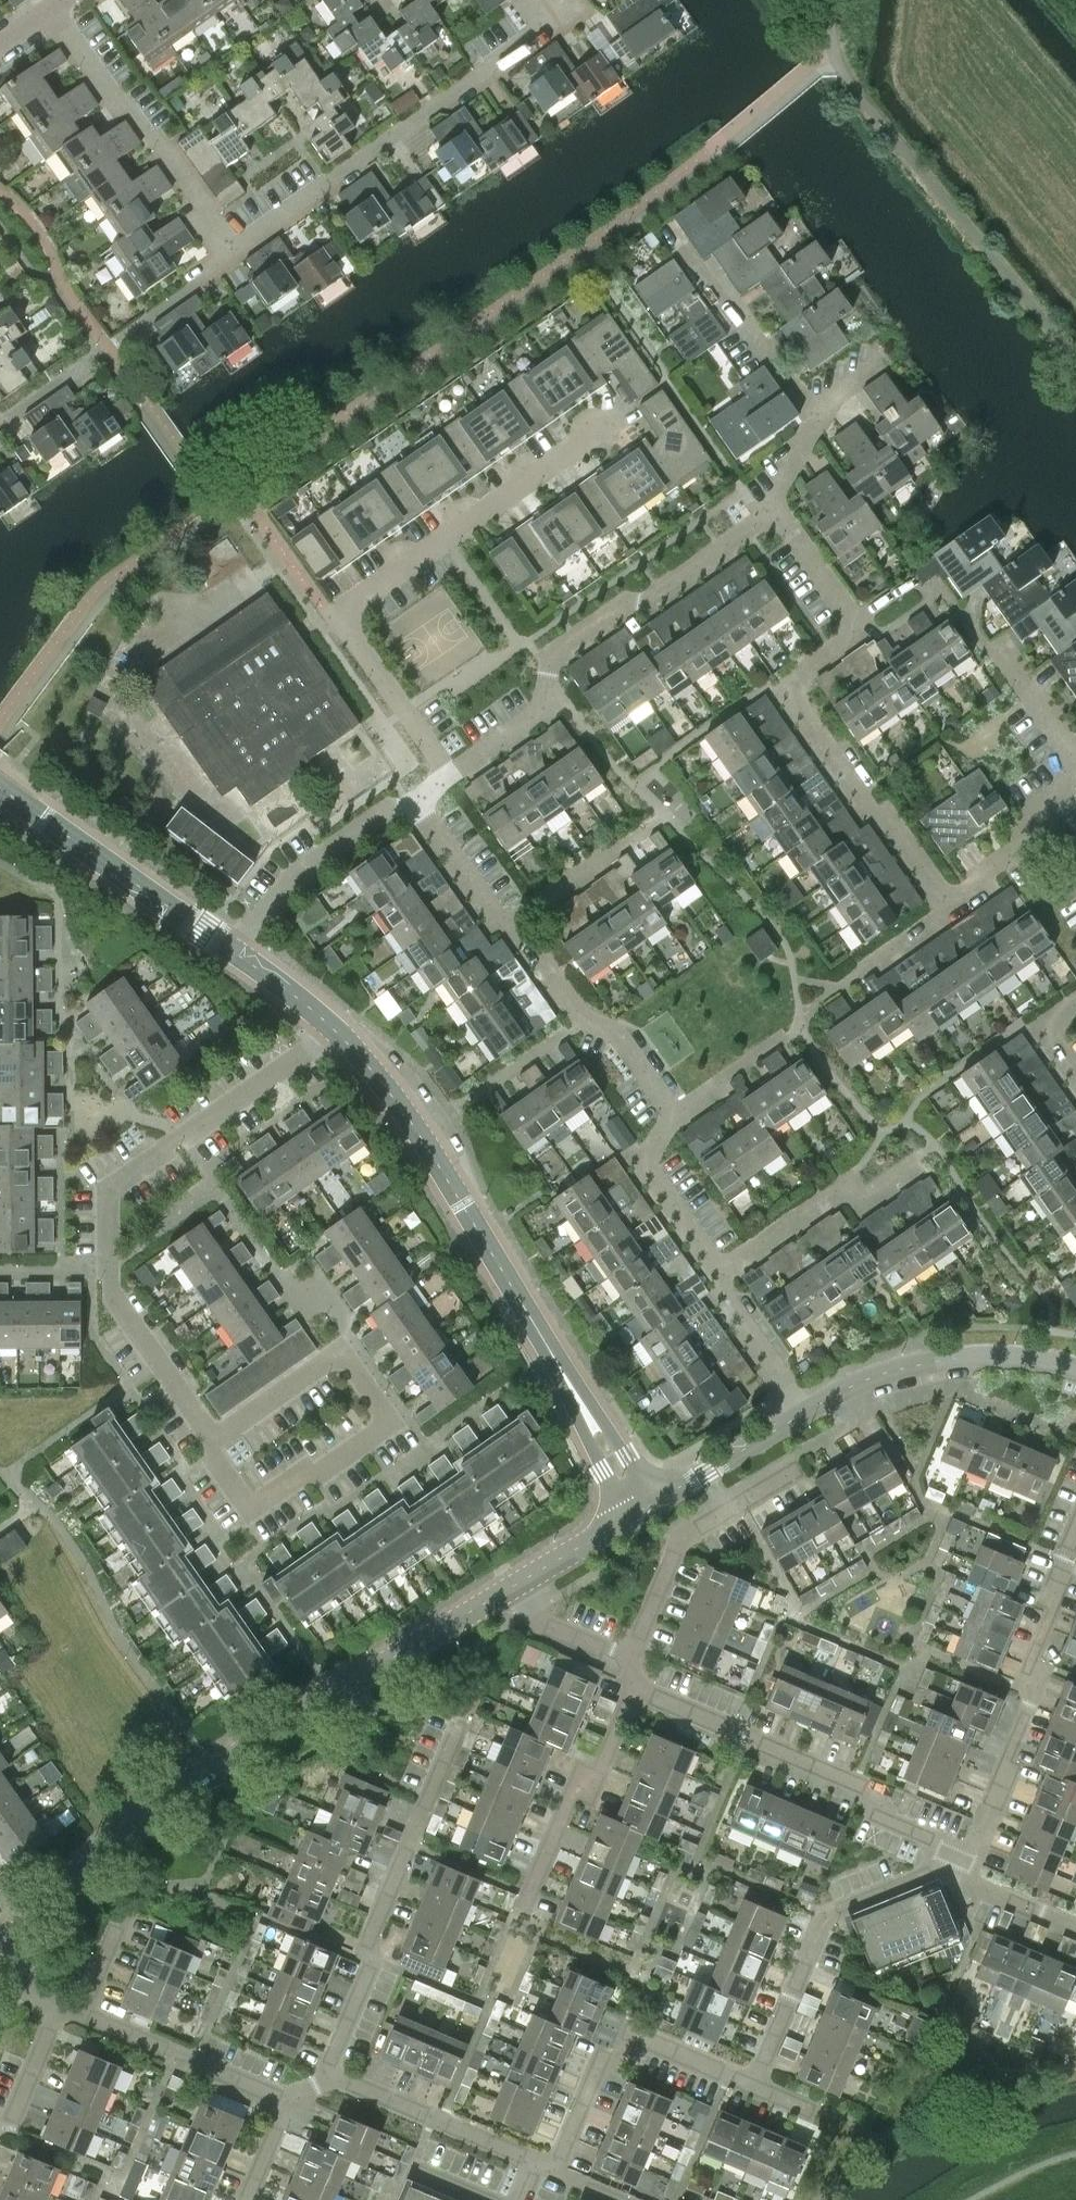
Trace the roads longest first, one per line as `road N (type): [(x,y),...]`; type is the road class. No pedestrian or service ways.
road 1 (residential): [(0,1947),(215,1770),(520,1584)]
road 2 (tertiary): [(648,1508),(398,1107),(335,1030)]
road 3 (residential): [(212,1440),(112,1299),(110,1190),(335,1030)]
road 4 (residential): [(447,773),(336,618),(618,419)]
road 5 (residential): [(212,1440),(342,1351),(391,1422),(251,1510),(214,1457)]
road 6 (residential): [(447,773),(522,722),(561,658),(775,510)]
road 7 (residential): [(235,257),(536,36),(541,10)]
road 8 (residential): [(325,2081),(365,1979),(369,1940),(458,1732)]
road 9 (residential): [(957,906),(891,816),(869,803),(785,682),(858,631)]
road 10 (residential): [(959,1854),(893,1823),(843,1782),(637,1687)]
road 11 (residential): [(959,1854),(976,1842),(1009,1774),(1037,1689),(1034,1648),(1075,1528)]
road 12 (residential): [(951,1871),(824,1917),(751,2085)]
road 13 (residential): [(1075,745),(930,578),(858,631)]
road 14 (residential): [(235,257),(163,146),(113,97),(53,11)]
road 15 (residential): [(560,2171),(620,2030),(751,2085)]
road 16 (tertiary): [(804,1413),(883,1373),(962,1358),(1075,1369)]
road 17 (residential): [(677,1116),(630,1043),(585,1022),(515,921)]
road 18 (residential): [(631,1655),(677,1544),(791,1474)]
road 19 (residential): [(526,1906),(571,1800),(602,1773),(637,1687)]
road 20 (residential): [(238,956),(327,856),(419,793)]
road 21 (residential): [(726,1276),(850,1189),(862,1204),(916,1166)]
road 22 (tertiary): [(238,956),(47,822)]
road 23 (residential): [(534,2161),(350,2084),(325,2081)]
road 24 (residential): [(289,2099),(82,2014)]
road 25 (residential): [(827,412),(689,256)]
road 26 (residential): [(726,1276),(650,1160),(677,1116)]
road 27 (tertiary): [(648,1508),(804,1413)]
road 28 (residential): [(515,921),(664,817)]
road 29 (residential): [(515,921),(492,901),(419,793)]
road 30 (residential): [(804,1413),(727,1299),(726,1276)]
road 31 (residential): [(520,1584),(648,1508)]
road 32 (residential): [(116,344),(235,257)]
road 33 (residential): [(858,631),(775,510)]
road 34 (residential): [(82,2014),(139,1887)]
road 35 (residential): [(631,1655),(537,1618),(520,1584)]
road 36 (residential): [(1075,1923),(988,1893),(951,1871)]
road 37 (residential): [(957,906),(851,984)]
road 38 (residential): [(0,2126),(14,2115),(57,2012)]
road 39 (residential): [(103,354),(0,420)]
road 40 (tertiary): [(335,1030),(238,956)]

